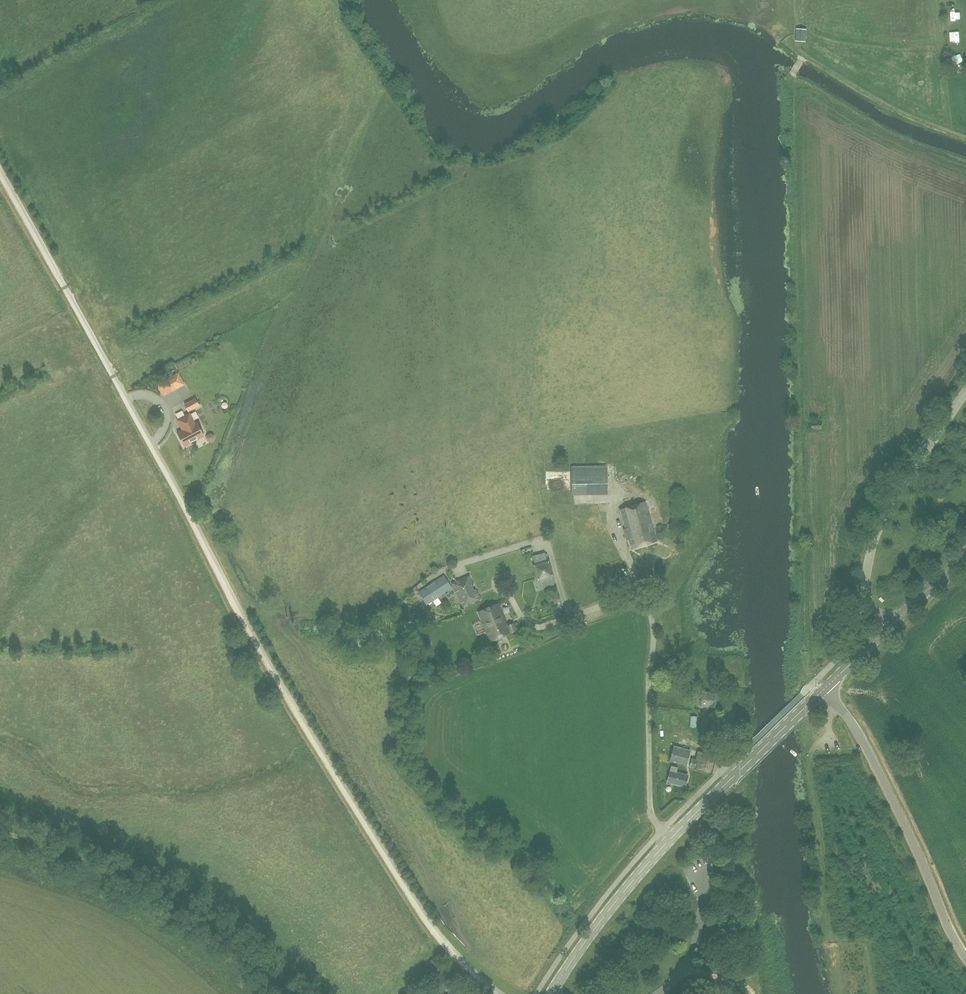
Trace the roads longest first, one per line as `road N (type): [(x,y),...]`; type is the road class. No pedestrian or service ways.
road 1 (track): [(479,979),(434,934),(264,661),(0,177)]
road 2 (tertiary): [(551,993),(668,841),(824,688)]
road 3 (unclassified): [(965,958),(860,737),(824,688)]
road 4 (unclassified): [(891,625),(864,589),(874,540),(965,390)]
road 5 (unclassified): [(658,993),(693,951),(703,903),(700,867)]

